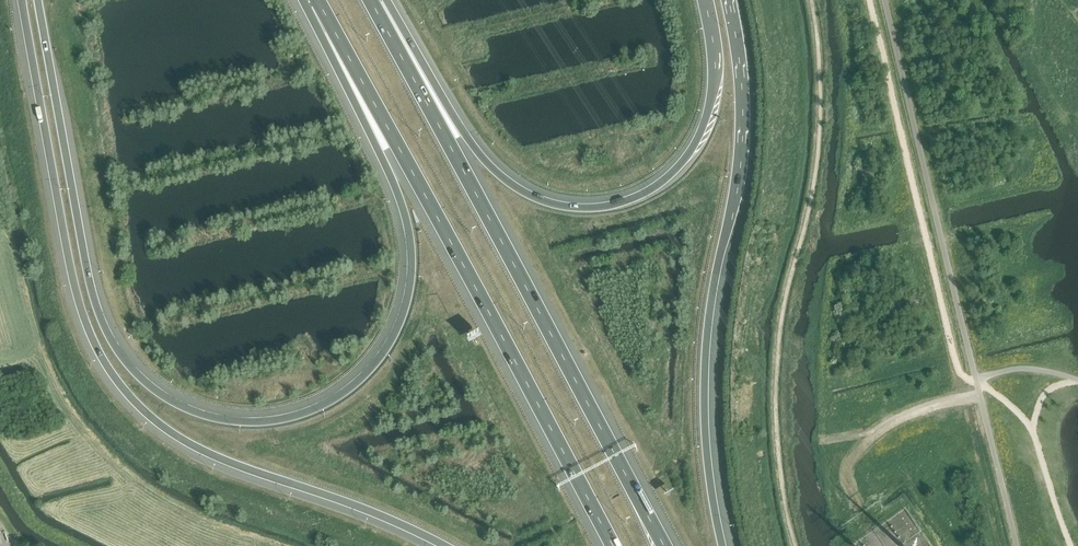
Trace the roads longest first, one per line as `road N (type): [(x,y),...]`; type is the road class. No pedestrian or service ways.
road 1 (motorway): [(318,2),(405,216),(408,299),(385,351),(345,392),(278,420),(243,421),(169,400),(119,355),(88,276),(37,0)]
road 2 (motorway): [(22,0),(73,282),(92,338),(119,384),(160,424),(208,453),(445,545)]
road 3 (motorway): [(667,545),(370,0)]
road 4 (motorway): [(318,2),(613,545)]
road 5 (motorway): [(705,0),(716,71),(696,140),(646,192),(588,208),(540,199),(493,168),(377,0)]
road 6 (motorway): [(723,545),(705,367),(742,135),(729,0)]
road 7 (track): [(0,236),(40,359),(95,449),(142,490),(265,545)]
road 8 (track): [(979,399),(895,422),(861,449),(847,467),(862,517)]
road 9 (track): [(1039,0),(1041,66),(1071,119)]

